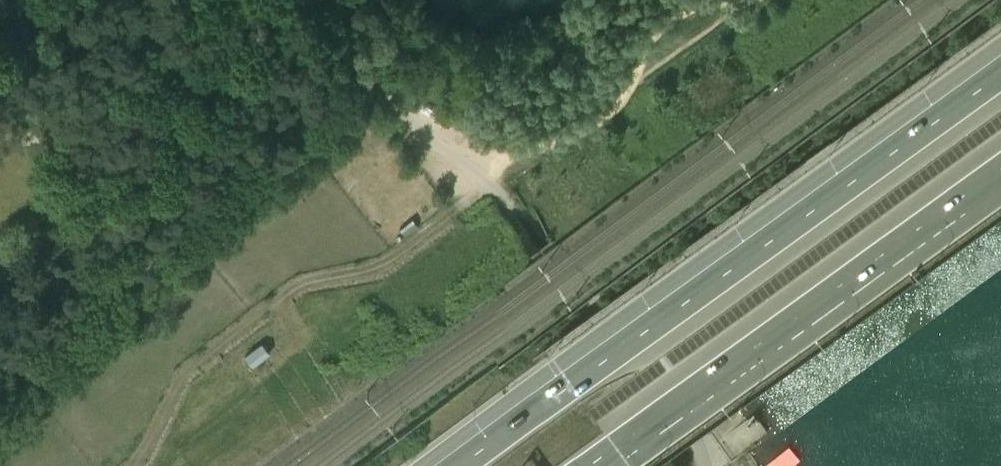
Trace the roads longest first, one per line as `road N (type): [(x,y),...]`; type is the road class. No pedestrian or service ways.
road 1 (motorway): [(1000,69),(457,465)]
road 2 (residential): [(311,0),(417,129),(509,205),(700,465)]
road 3 (motorway): [(599,465),(1000,174)]
road 4 (track): [(744,0),(701,2),(661,23),(632,81),(598,119),(553,142),(511,150),(490,186)]
road 5 (track): [(511,150),(379,79)]

